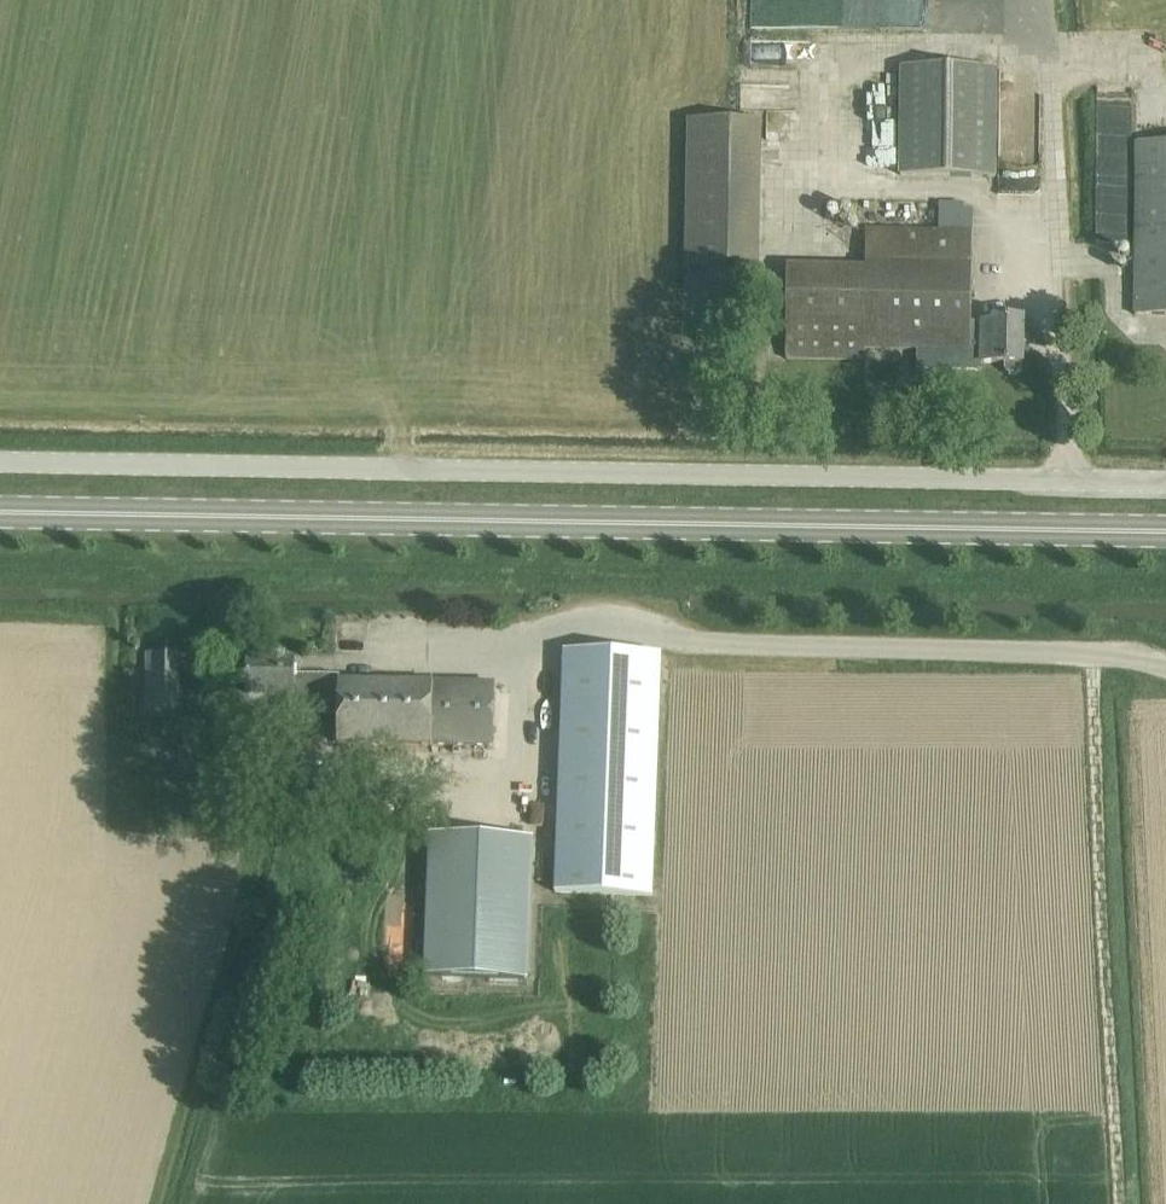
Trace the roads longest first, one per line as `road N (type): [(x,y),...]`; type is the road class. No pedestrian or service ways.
road 1 (primary): [(1165,527),(0,502)]
road 2 (unclassified): [(0,458),(1165,478)]
road 3 (track): [(1122,1203),(1094,652)]
road 4 (unclassified): [(1165,669),(1094,652),(685,642)]

